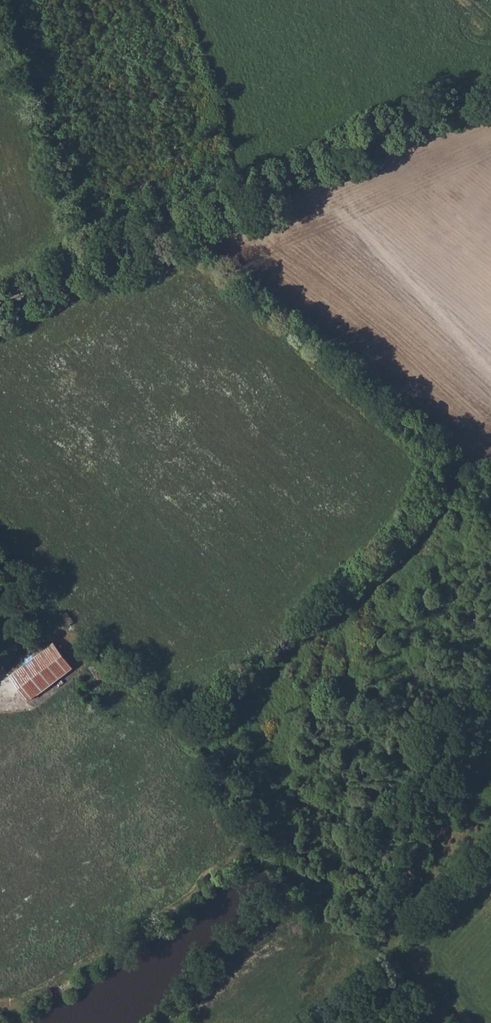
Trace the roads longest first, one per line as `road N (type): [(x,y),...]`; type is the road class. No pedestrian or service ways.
road 1 (unclassified): [(490,89),(0,312)]

